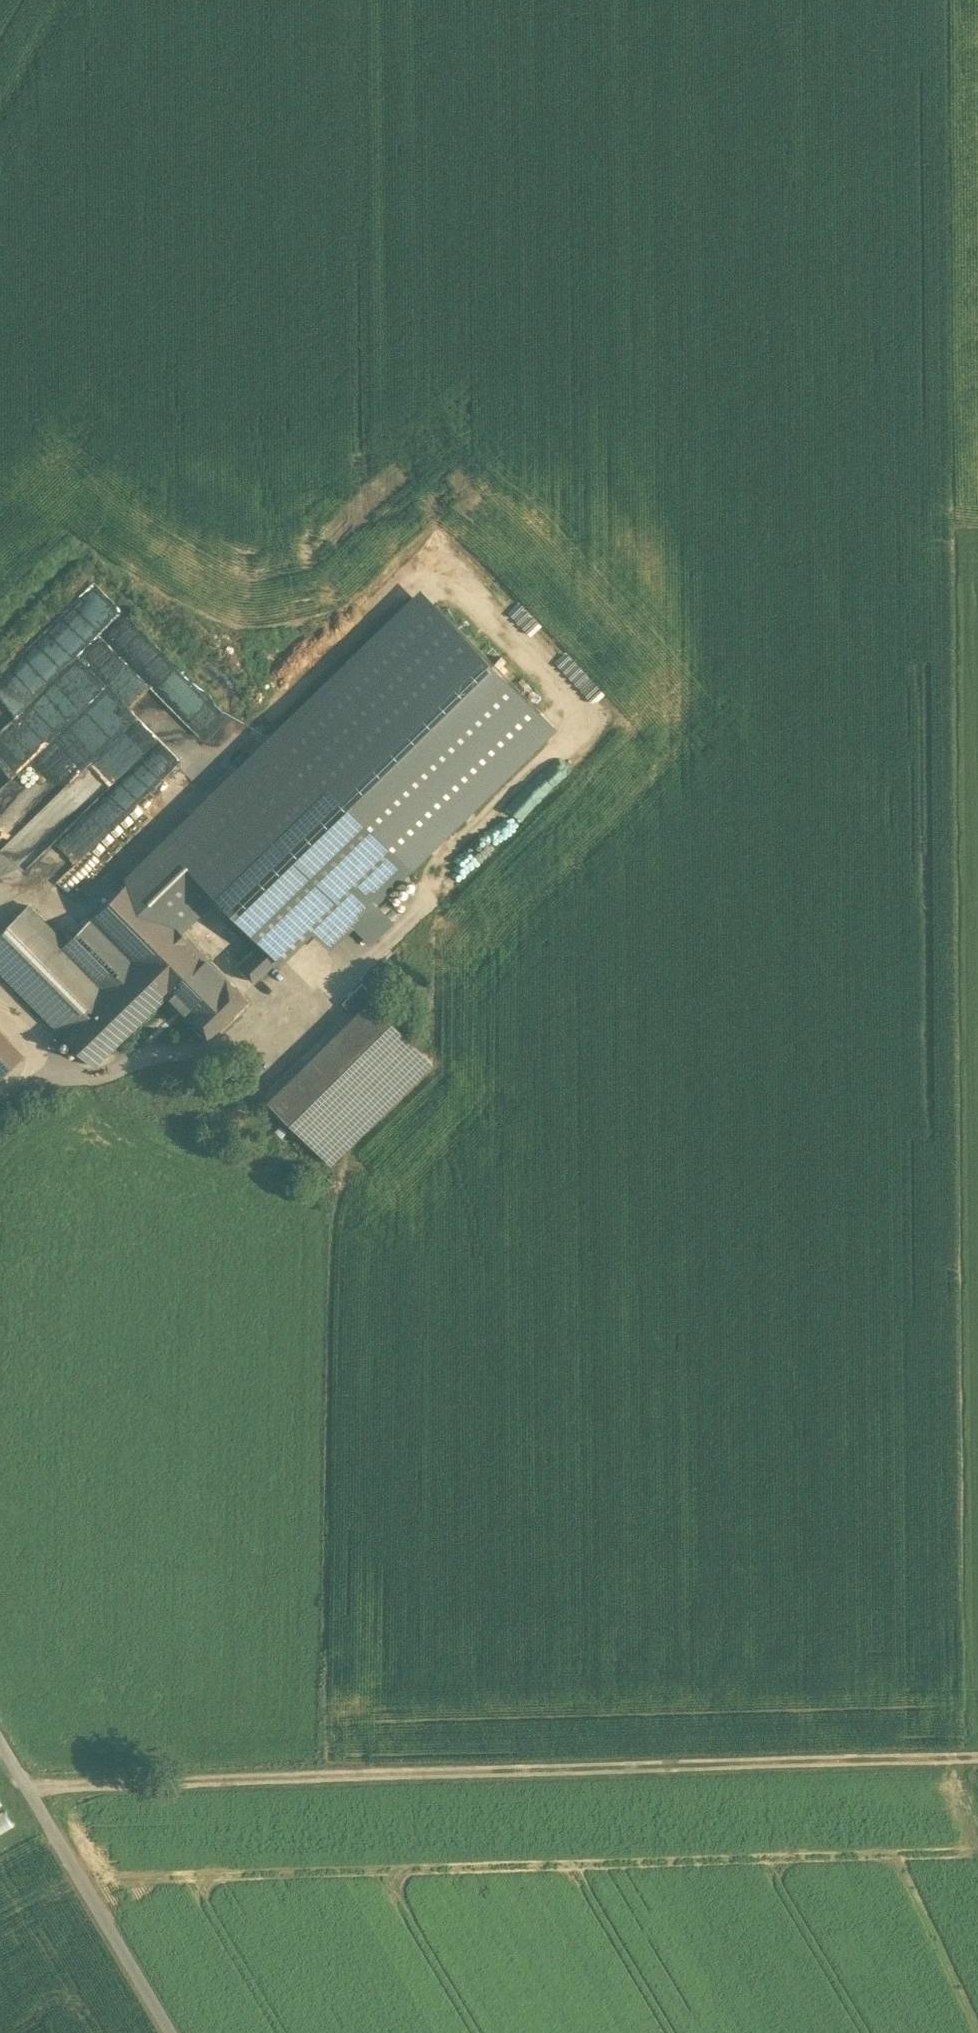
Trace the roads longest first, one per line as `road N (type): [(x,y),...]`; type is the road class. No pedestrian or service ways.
road 1 (unclassified): [(977,1756),(31,1787)]
road 2 (unclassified): [(174,2032),(31,1787)]

